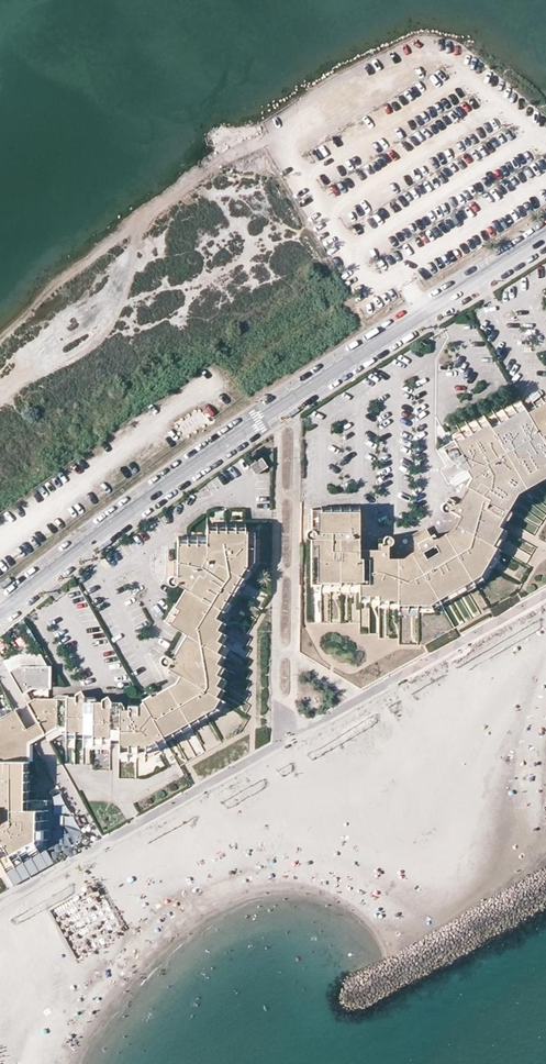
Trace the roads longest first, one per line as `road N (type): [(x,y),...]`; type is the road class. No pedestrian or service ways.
road 1 (unclassified): [(0,613),(258,421),(545,233)]

